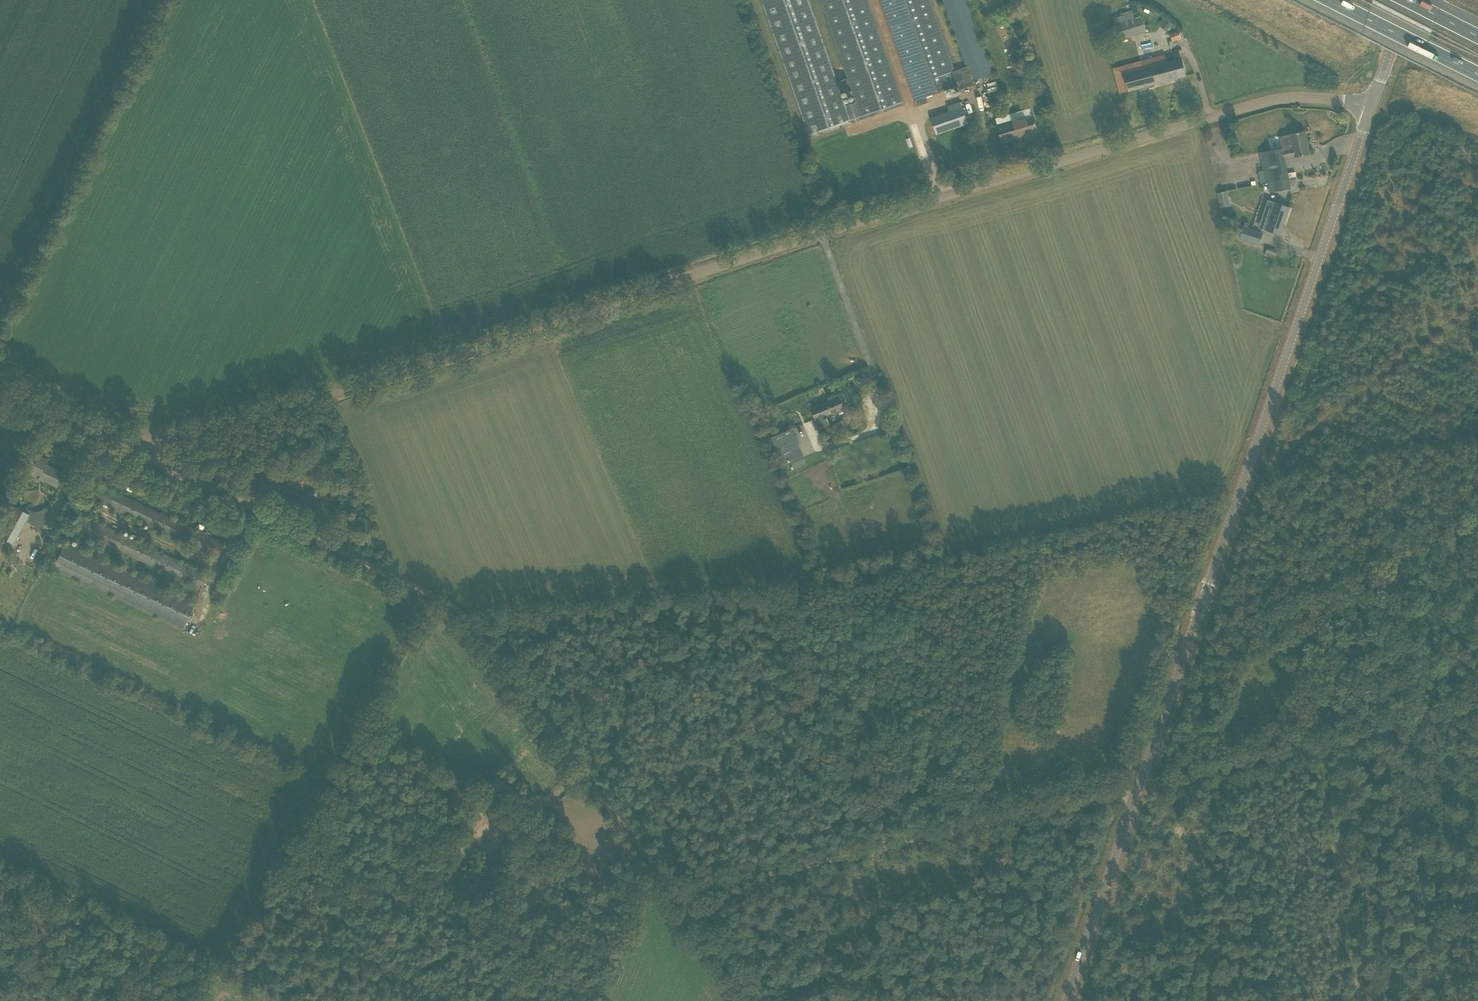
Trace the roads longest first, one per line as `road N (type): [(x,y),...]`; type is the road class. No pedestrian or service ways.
road 1 (unclassified): [(108,430),(228,419),(802,233),(1273,98),(1371,107)]
road 2 (track): [(1136,789),(671,896),(429,593),(126,450),(108,430)]
road 3 (tertiary): [(1059,1000),(1371,107)]
road 4 (track): [(162,0),(0,321)]
road 5 (motorway): [(1337,0),(1477,73)]

